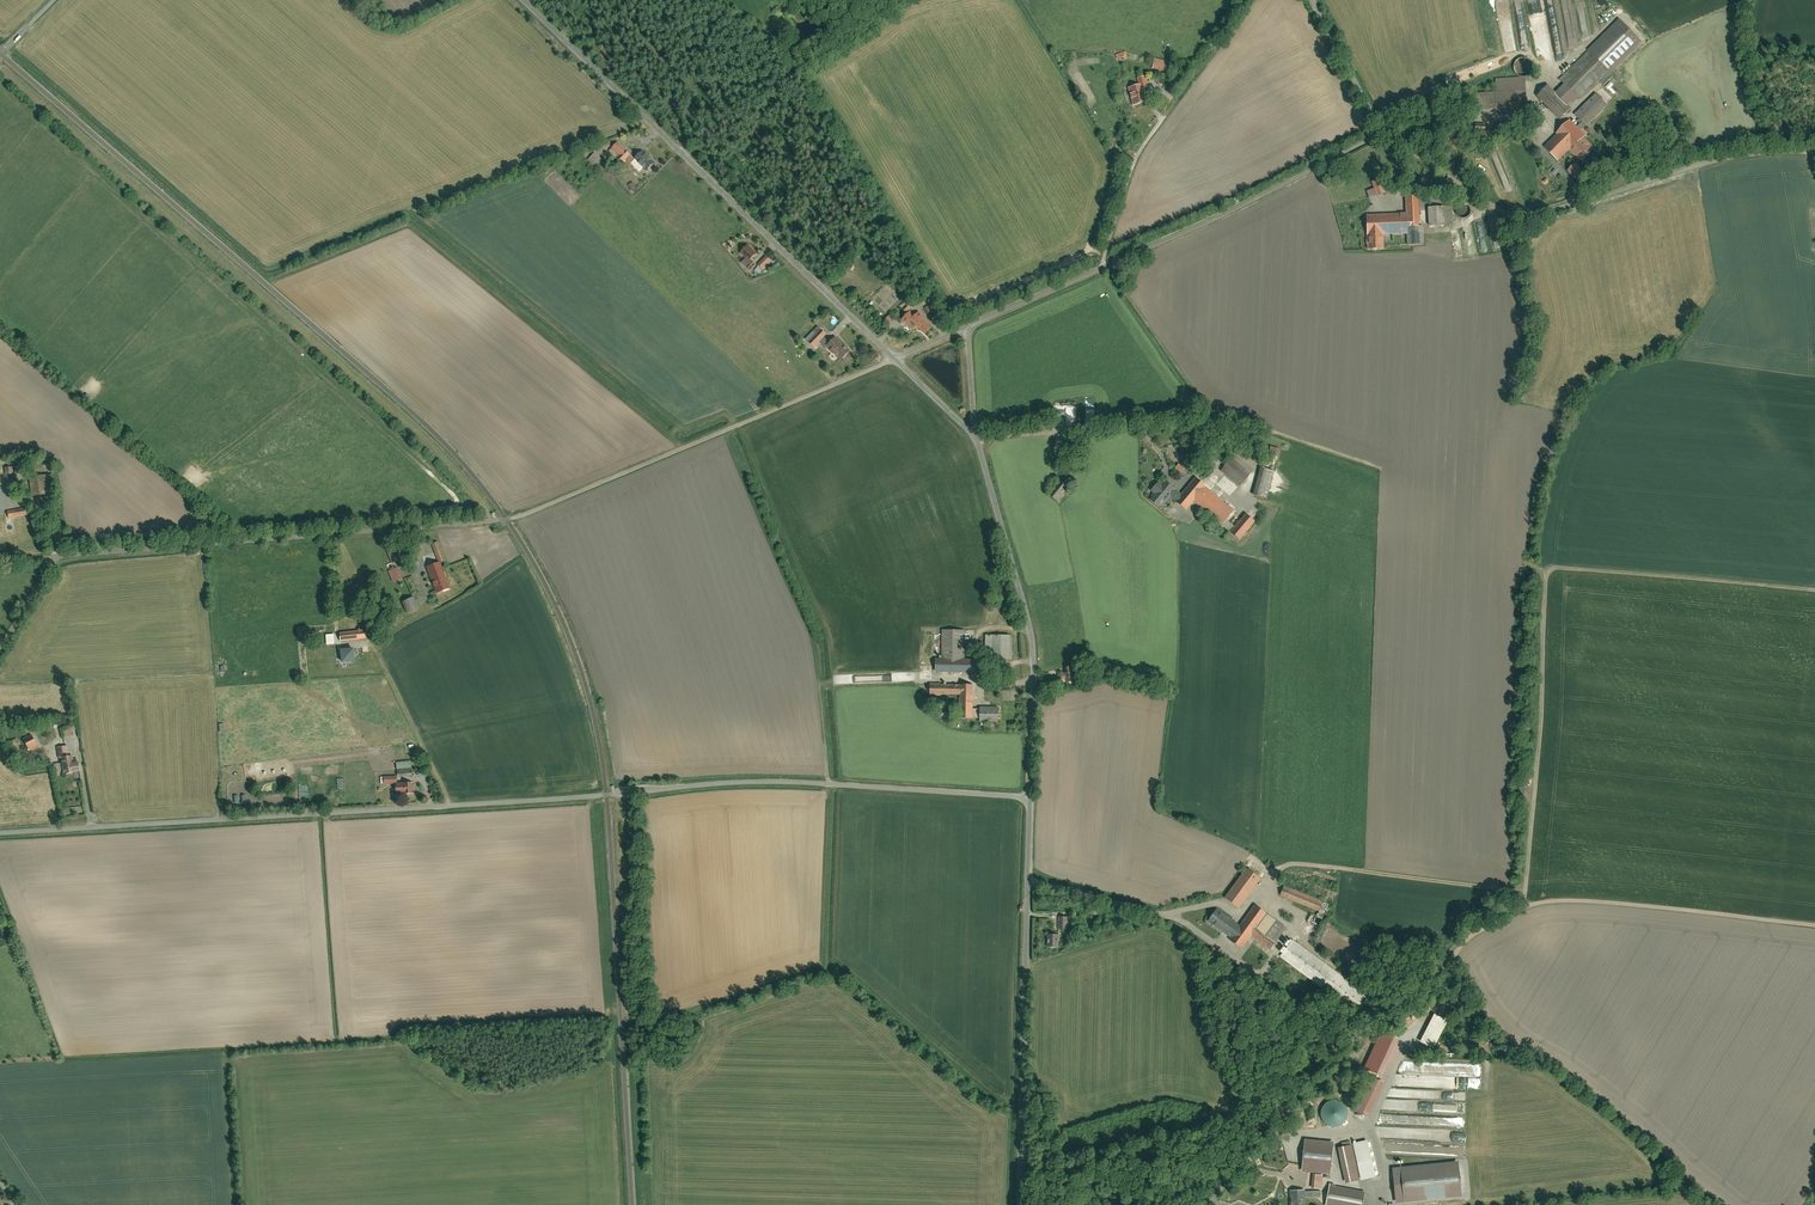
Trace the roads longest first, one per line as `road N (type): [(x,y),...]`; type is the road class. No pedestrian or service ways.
road 1 (unclassified): [(1030,799),(756,782),(0,833)]
road 2 (unclassified): [(895,360),(518,518),(54,555)]
road 3 (unclassified): [(895,360),(523,0)]
road 4 (unclassified): [(1380,133),(1501,213),(1735,151),(1814,145)]
road 5 (unclassified): [(967,326),(1380,133)]
road 6 (unclassified): [(1020,1204),(1030,799)]
road 7 (unclassified): [(1030,799),(1033,638),(976,439)]
road 8 (unclassified): [(1380,133),(1311,0)]

